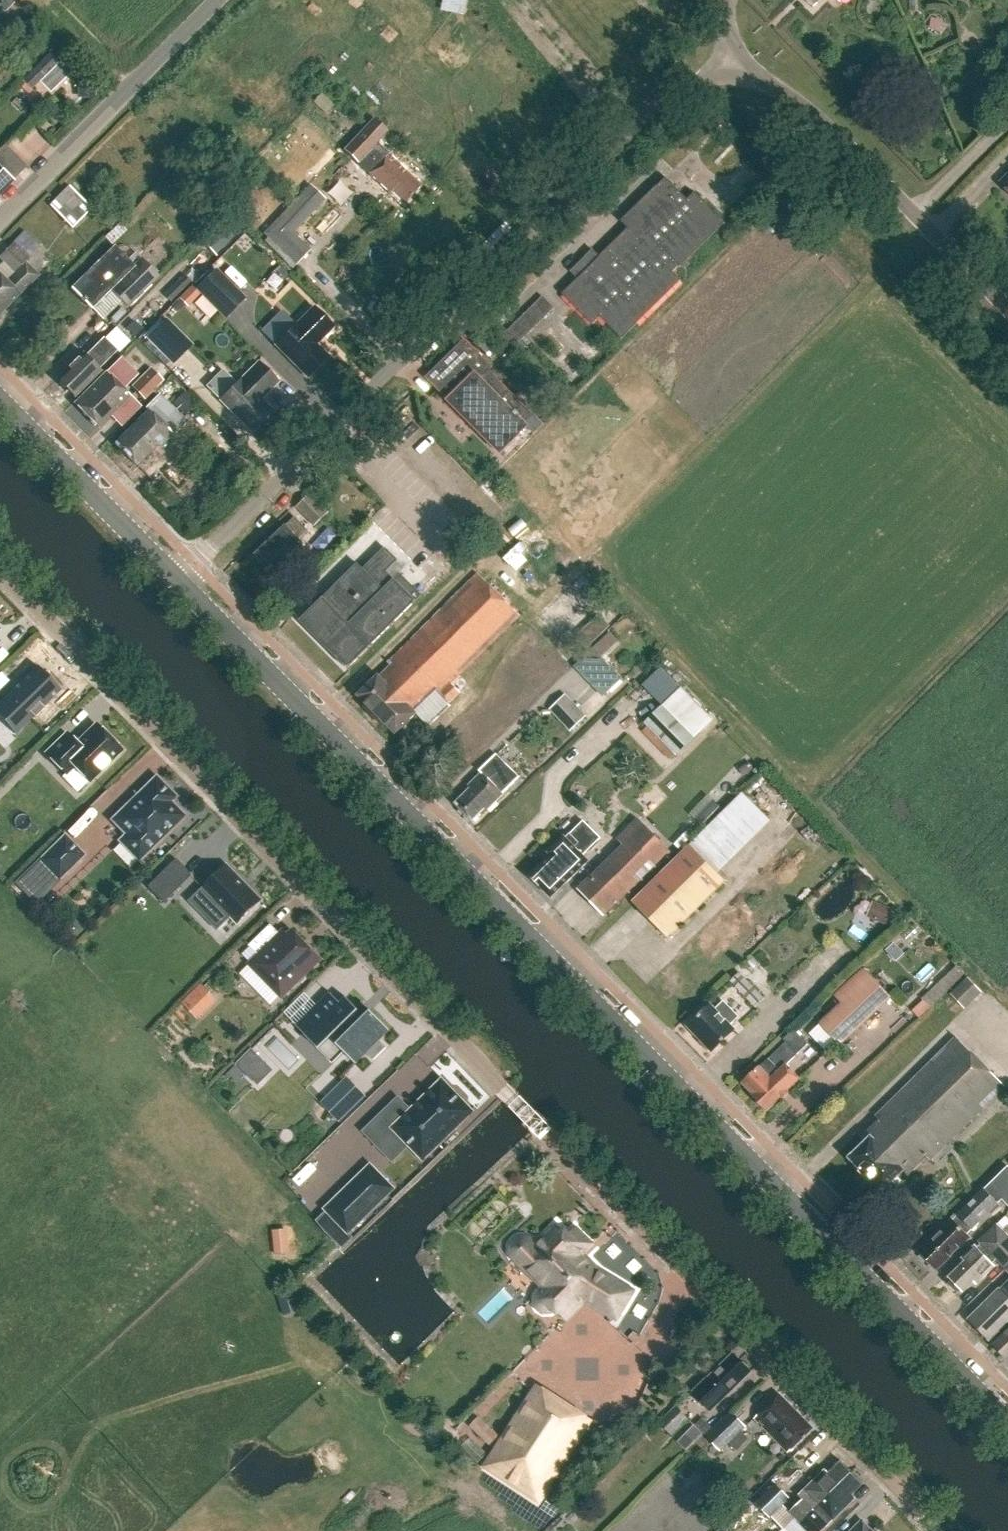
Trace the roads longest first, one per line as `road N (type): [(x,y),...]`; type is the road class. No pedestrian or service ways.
road 1 (residential): [(935,1530),(886,1471),(551,1139),(0,569)]
road 2 (secondary): [(1007,1424),(177,579)]
road 3 (residential): [(177,579),(652,112),(741,70)]
road 4 (residential): [(1007,311),(812,111),(741,70)]
road 5 (unclassified): [(0,219),(217,0)]
road 6 (secondary): [(177,579),(0,401)]

